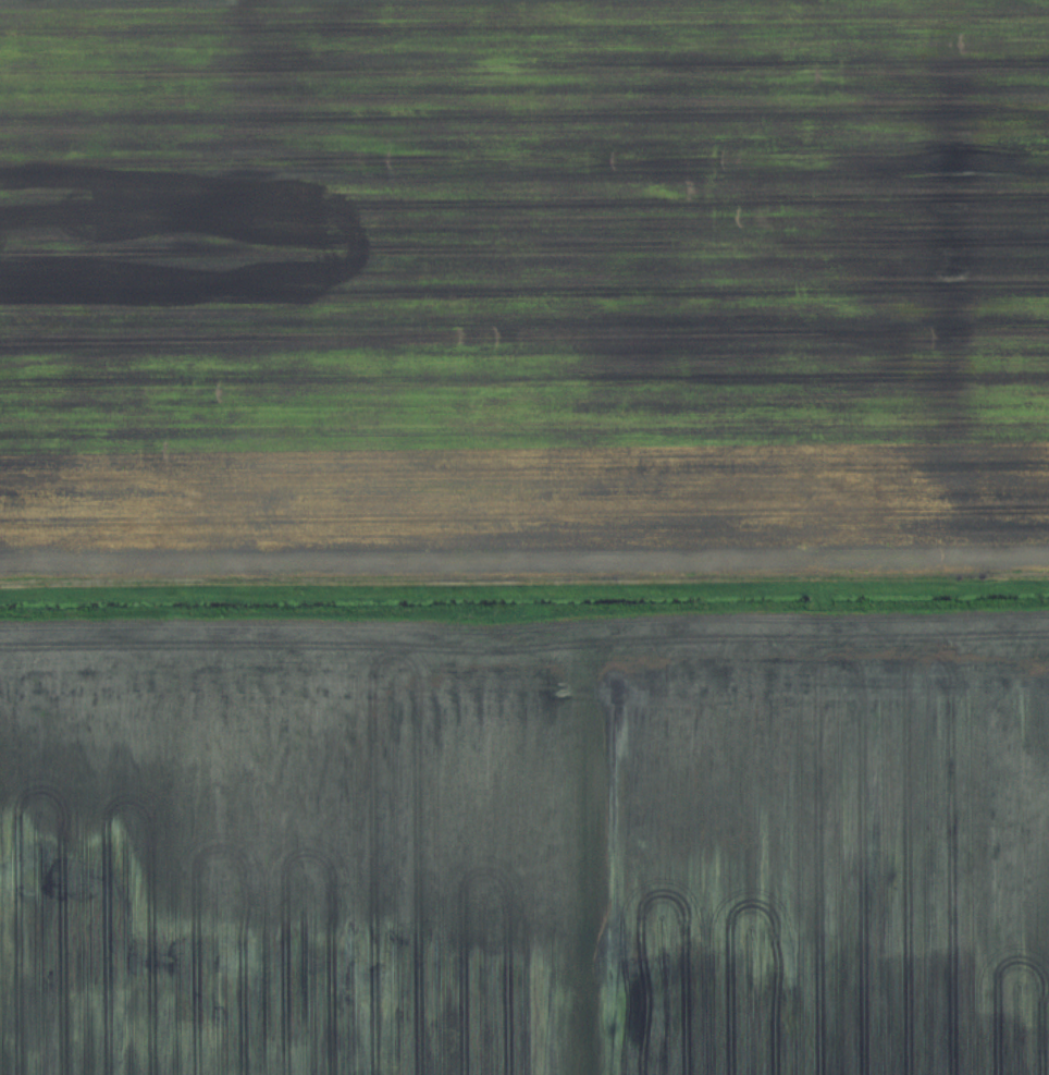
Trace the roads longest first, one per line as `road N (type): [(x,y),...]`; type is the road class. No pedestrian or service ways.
road 1 (residential): [(0,584),(1048,576)]

